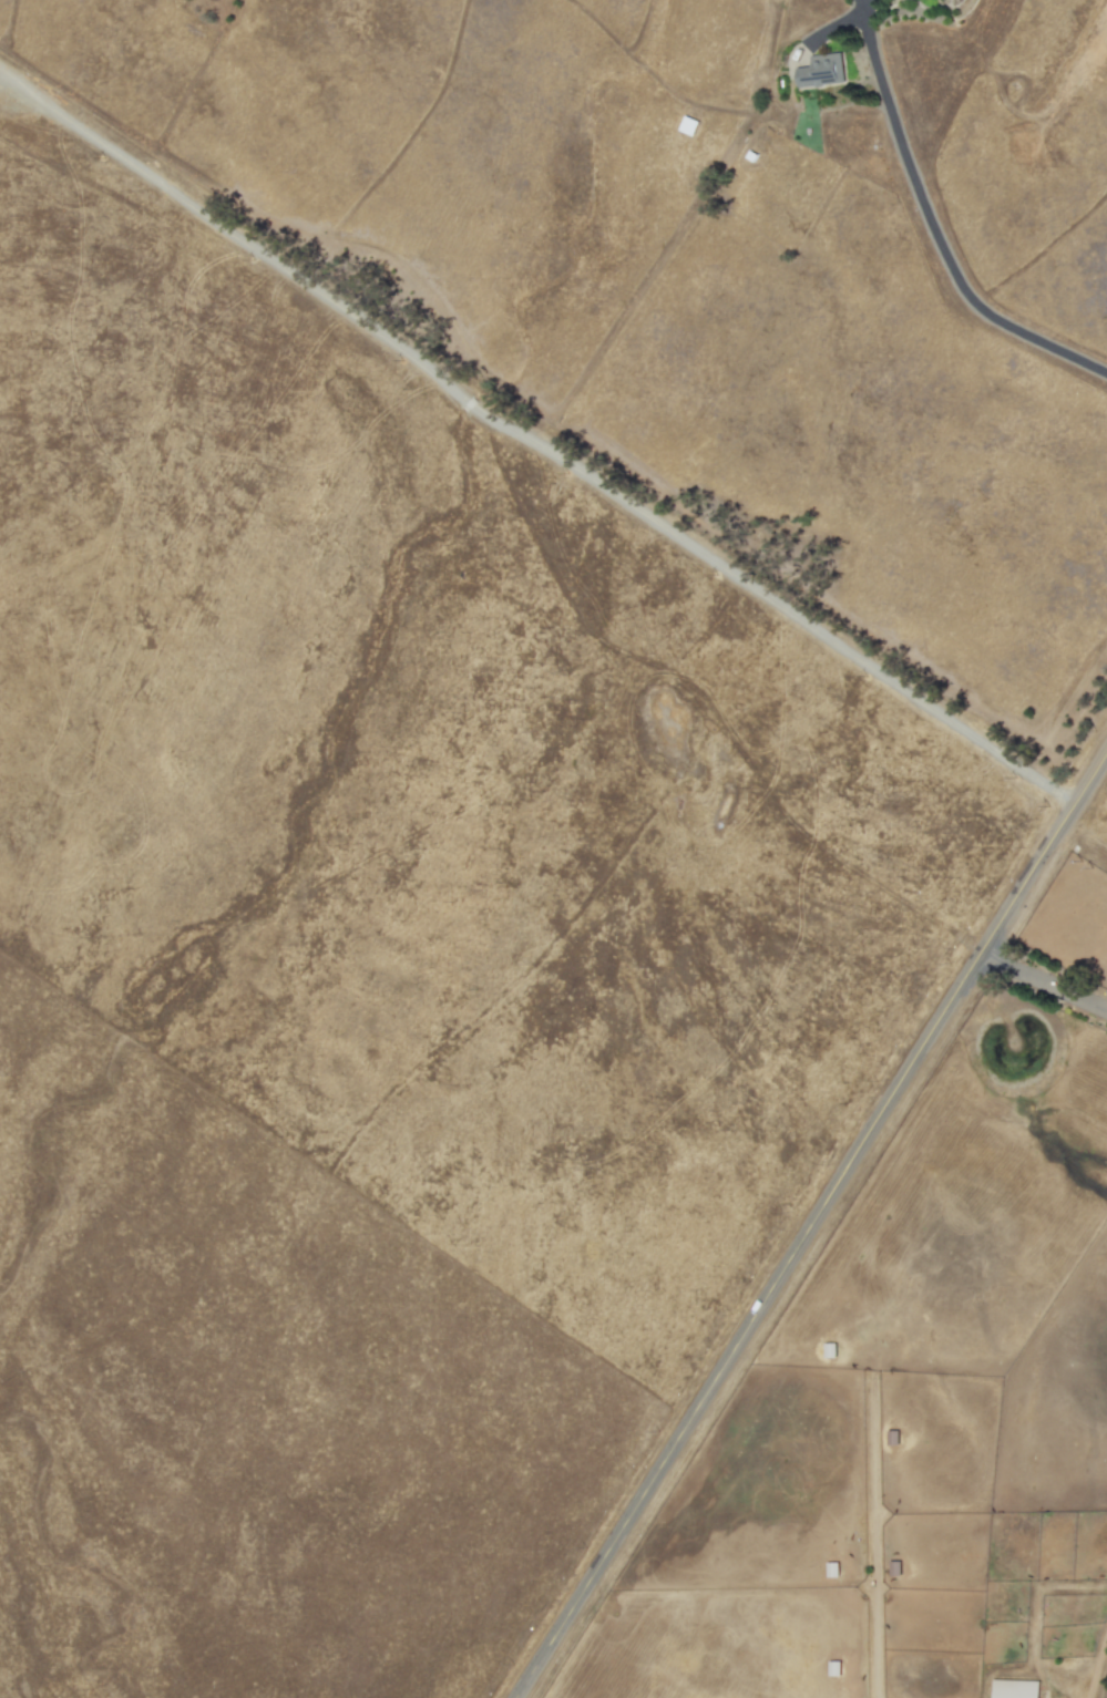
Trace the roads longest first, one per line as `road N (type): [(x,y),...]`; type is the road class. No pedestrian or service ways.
road 1 (tertiary): [(517,1697),(1106,752)]

